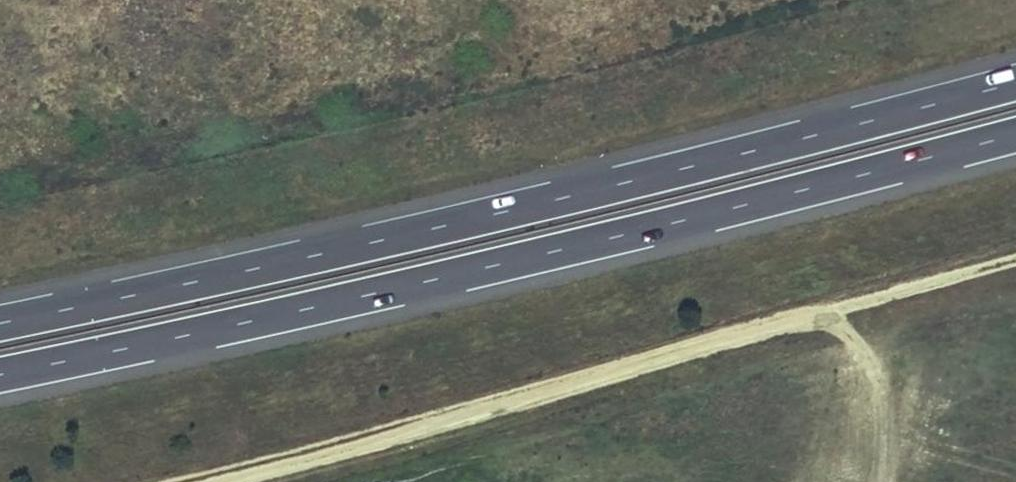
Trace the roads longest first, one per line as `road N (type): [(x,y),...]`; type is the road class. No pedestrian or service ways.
road 1 (trunk): [(1015,80),(296,259),(0,319)]
road 2 (trunk): [(0,371),(237,323),(1015,132)]

